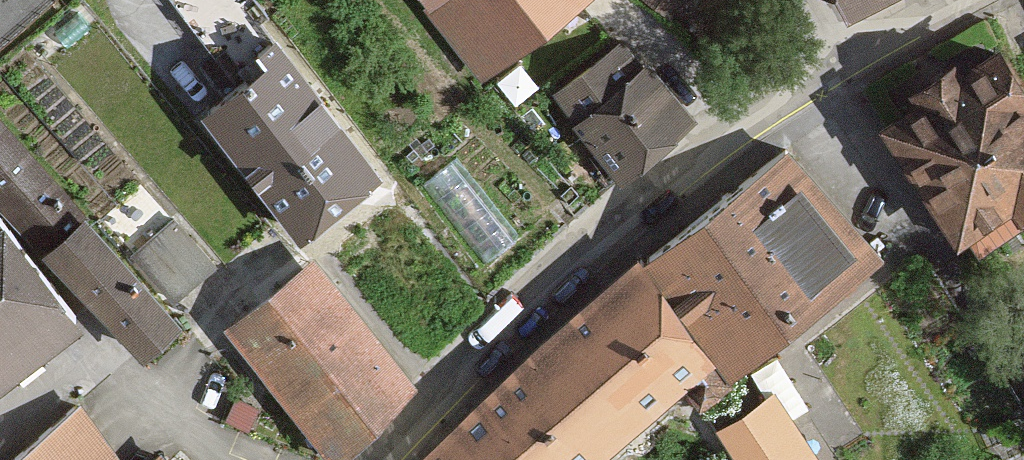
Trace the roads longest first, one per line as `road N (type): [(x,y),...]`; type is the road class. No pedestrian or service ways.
road 1 (residential): [(978,0),(769,107),(463,387),(397,459)]

